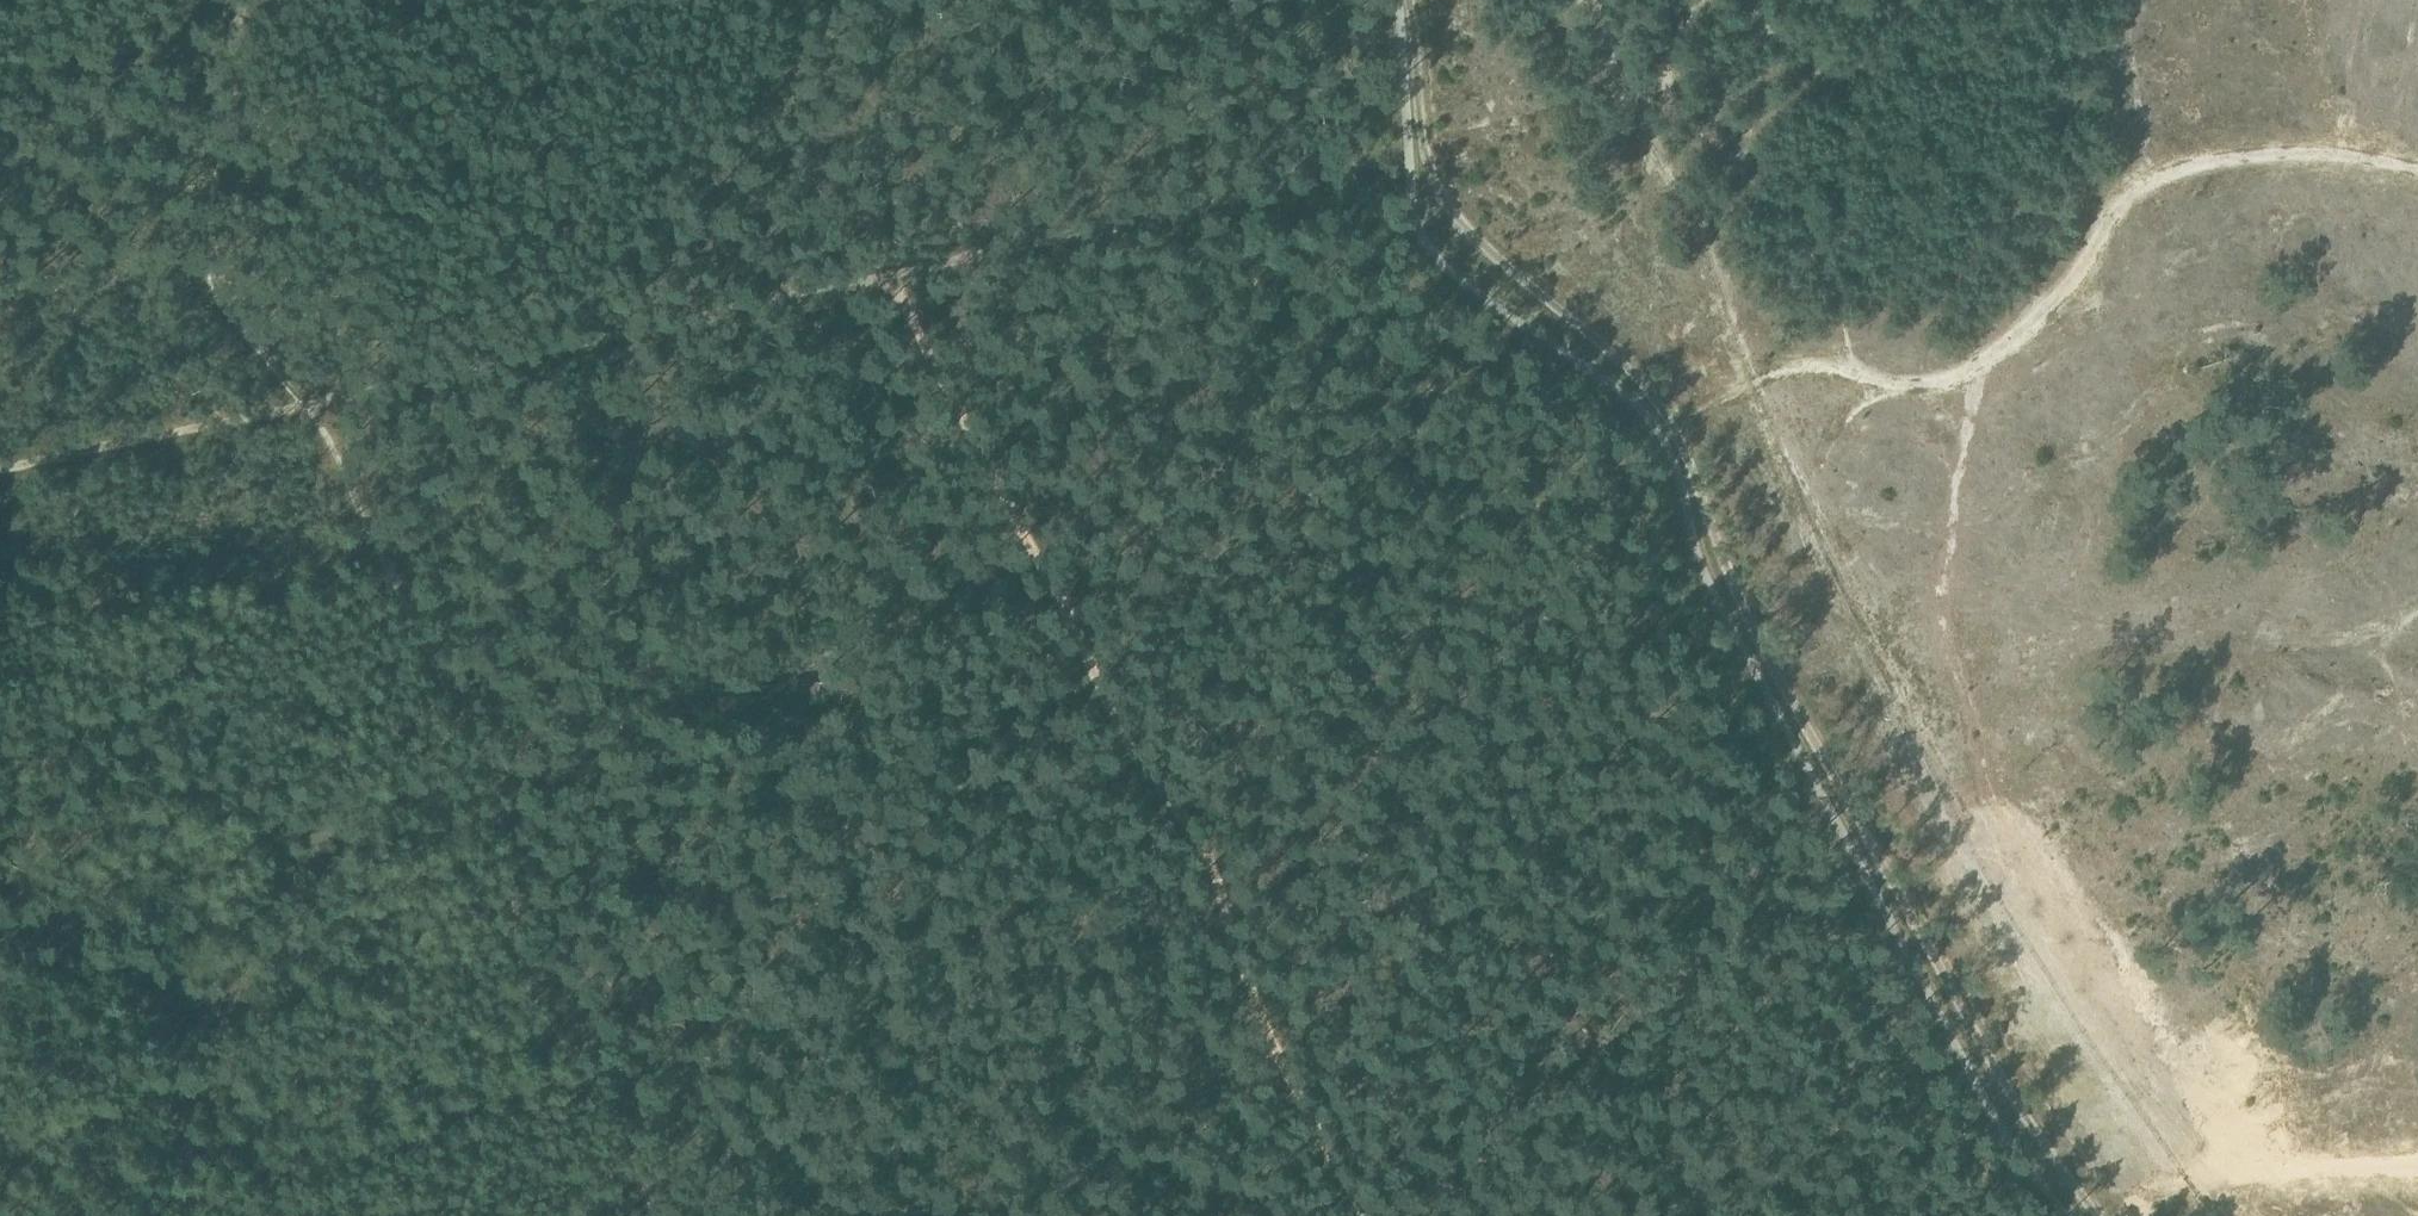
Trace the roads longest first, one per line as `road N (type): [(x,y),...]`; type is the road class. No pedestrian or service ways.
road 1 (track): [(2096,1215),(2015,1115),(1713,557),(1665,405),(1457,220),(1426,156)]
road 2 (track): [(884,276),(1192,827),(1263,1019),(1359,1215)]
road 3 (track): [(1426,156),(1410,0)]

